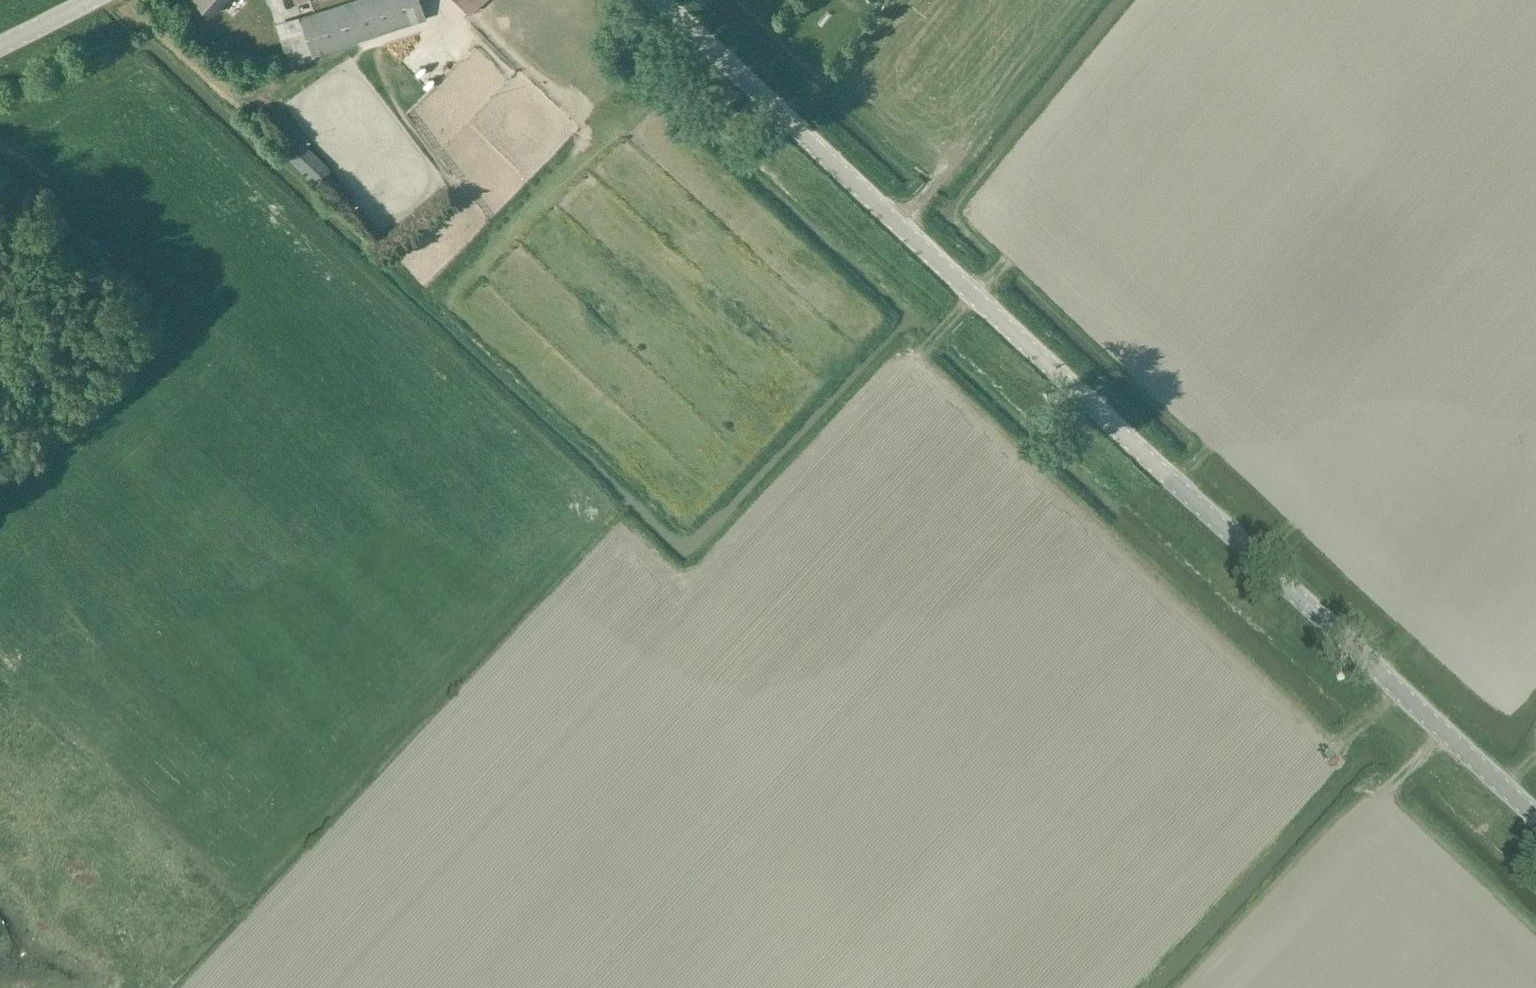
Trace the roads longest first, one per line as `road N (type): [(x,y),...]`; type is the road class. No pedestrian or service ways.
road 1 (unclassified): [(1535,816),(659,0)]

